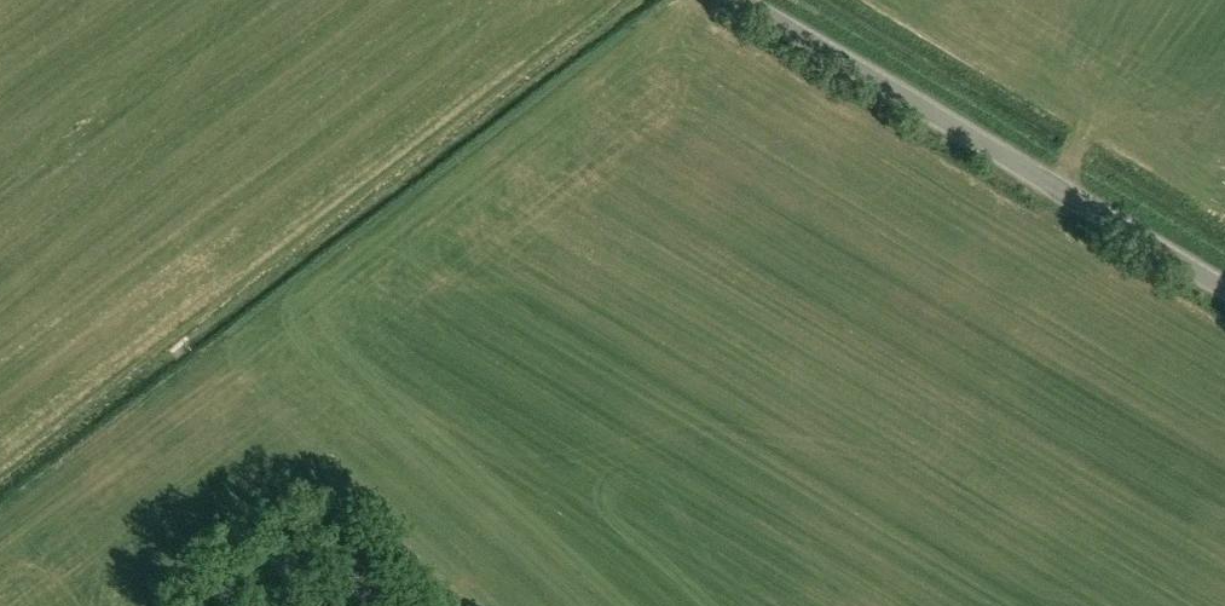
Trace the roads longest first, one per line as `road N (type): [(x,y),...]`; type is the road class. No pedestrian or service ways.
road 1 (unclassified): [(1224,295),(713,0)]

